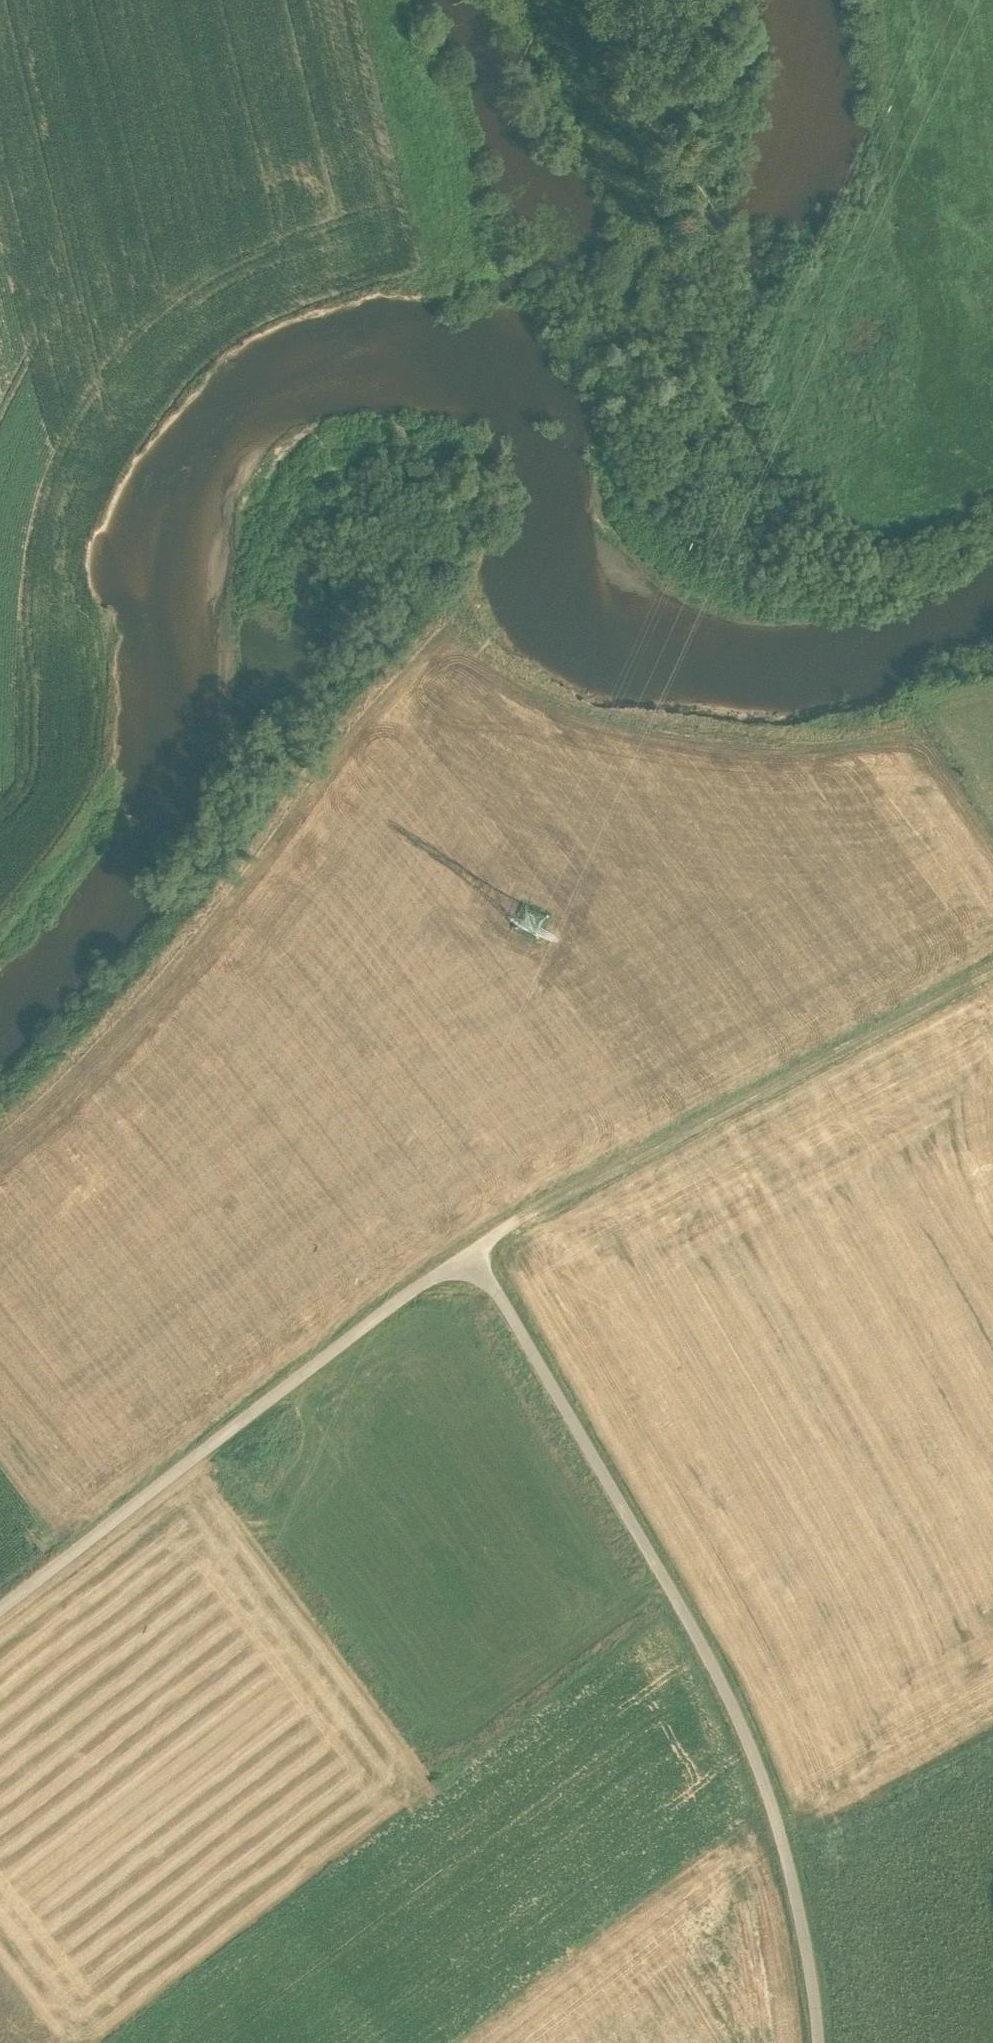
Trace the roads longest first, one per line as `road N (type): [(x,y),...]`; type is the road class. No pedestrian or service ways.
road 1 (unclassified): [(815,2042),(782,1832),(760,1767),(724,1685),(474,1260),(443,1273),(0,1608)]
road 2 (track): [(992,974),(522,1217),(474,1260)]

